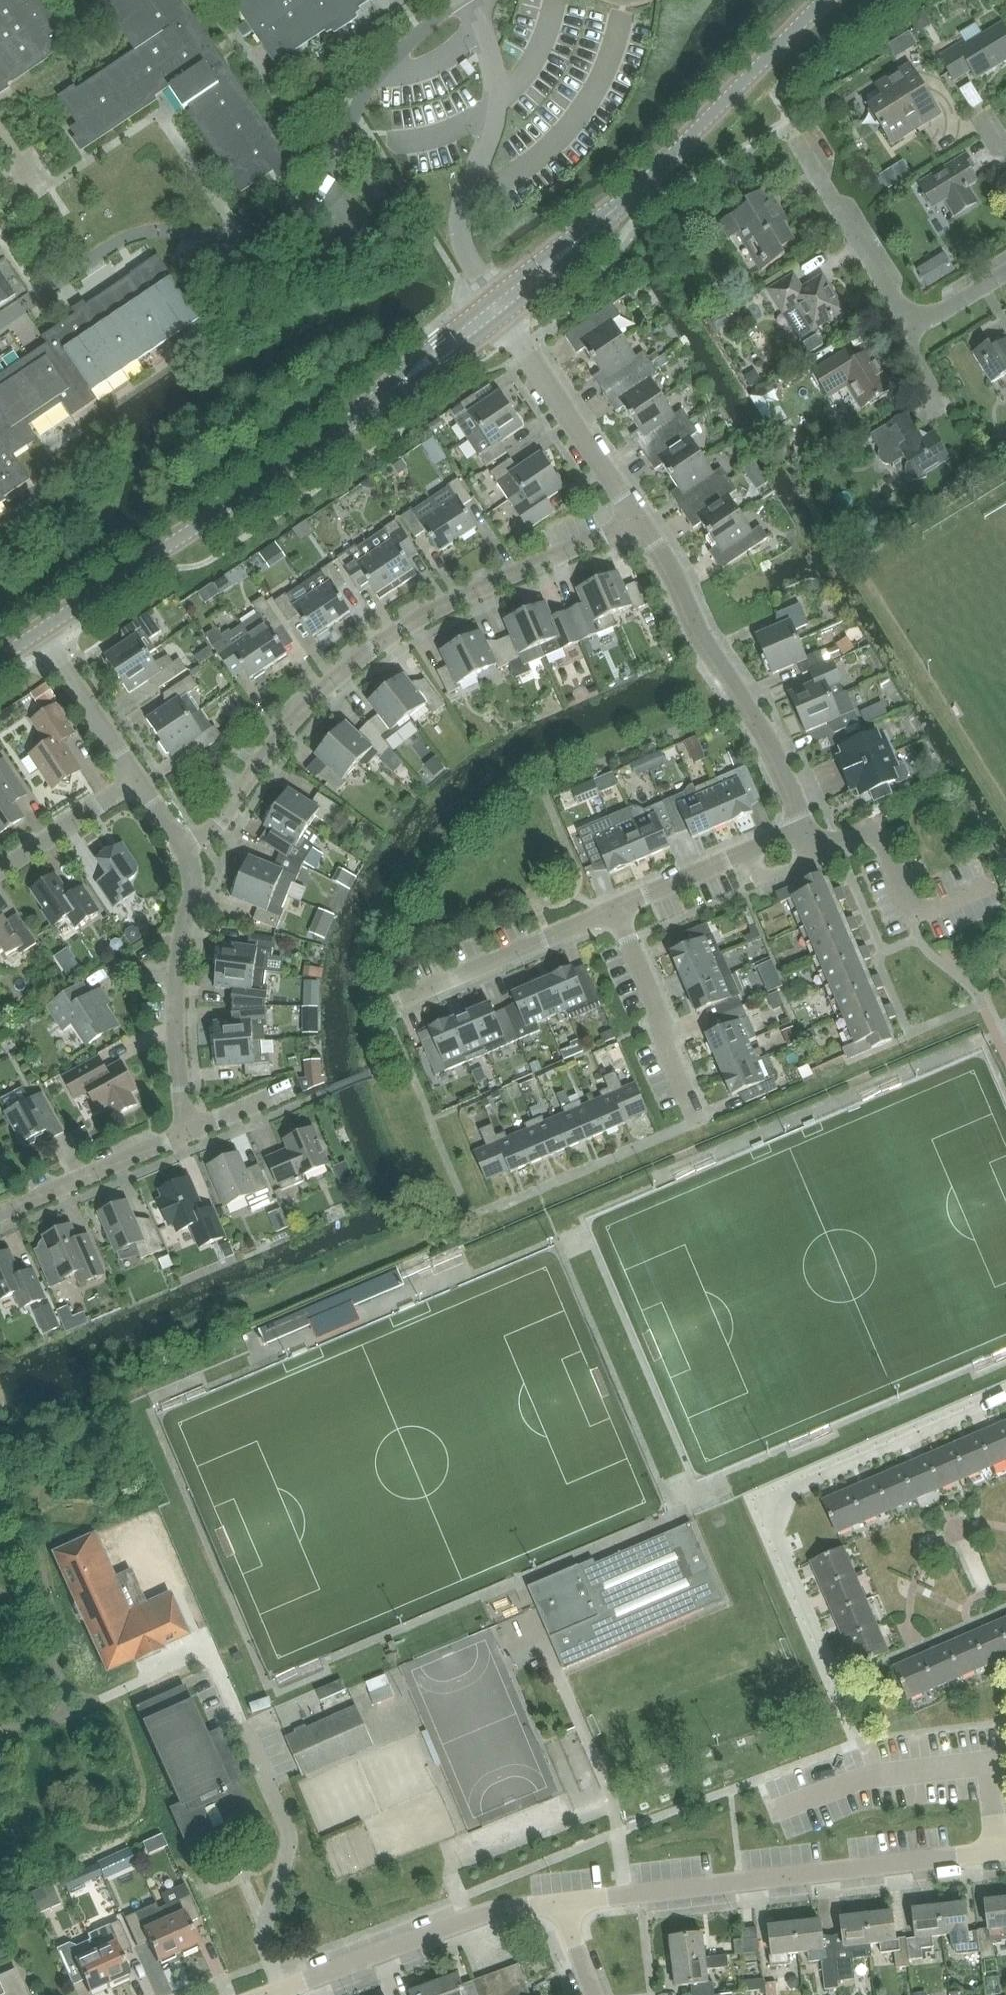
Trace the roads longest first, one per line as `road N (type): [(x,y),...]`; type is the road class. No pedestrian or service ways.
road 1 (residential): [(195,863),(320,692),(424,615),(638,518)]
road 2 (tertiary): [(38,633),(370,410),(497,309)]
road 3 (residential): [(876,1774),(777,1534),(794,1494),(1005,1399)]
road 4 (tertiary): [(497,309),(626,205),(829,0)]
road 5 (residential): [(1005,1850),(561,1902)]
road 6 (residential): [(808,824),(638,518)]
road 7 (unclassified): [(497,309),(460,239),(498,99),(484,32),(464,0)]
road 8 (residential): [(1005,272),(928,319),(908,319),(798,144)]
road 9 (residential): [(561,1902),(493,1909),(276,1993)]
road 10 (residential): [(188,1133),(175,1035),(195,863)]
road 11 (residential): [(638,518),(497,309)]
road 12 (residential): [(403,1000),(618,911)]
road 13 (residential): [(698,1121),(618,911)]
road 14 (residential): [(618,911),(808,824)]
road 15 (residential): [(0,1213),(188,1133)]
road 16 (residential): [(142,785),(38,633)]
road 17 (residential): [(0,877),(142,785)]
road 18 (residential): [(913,915),(872,828),(840,840),(808,824)]

